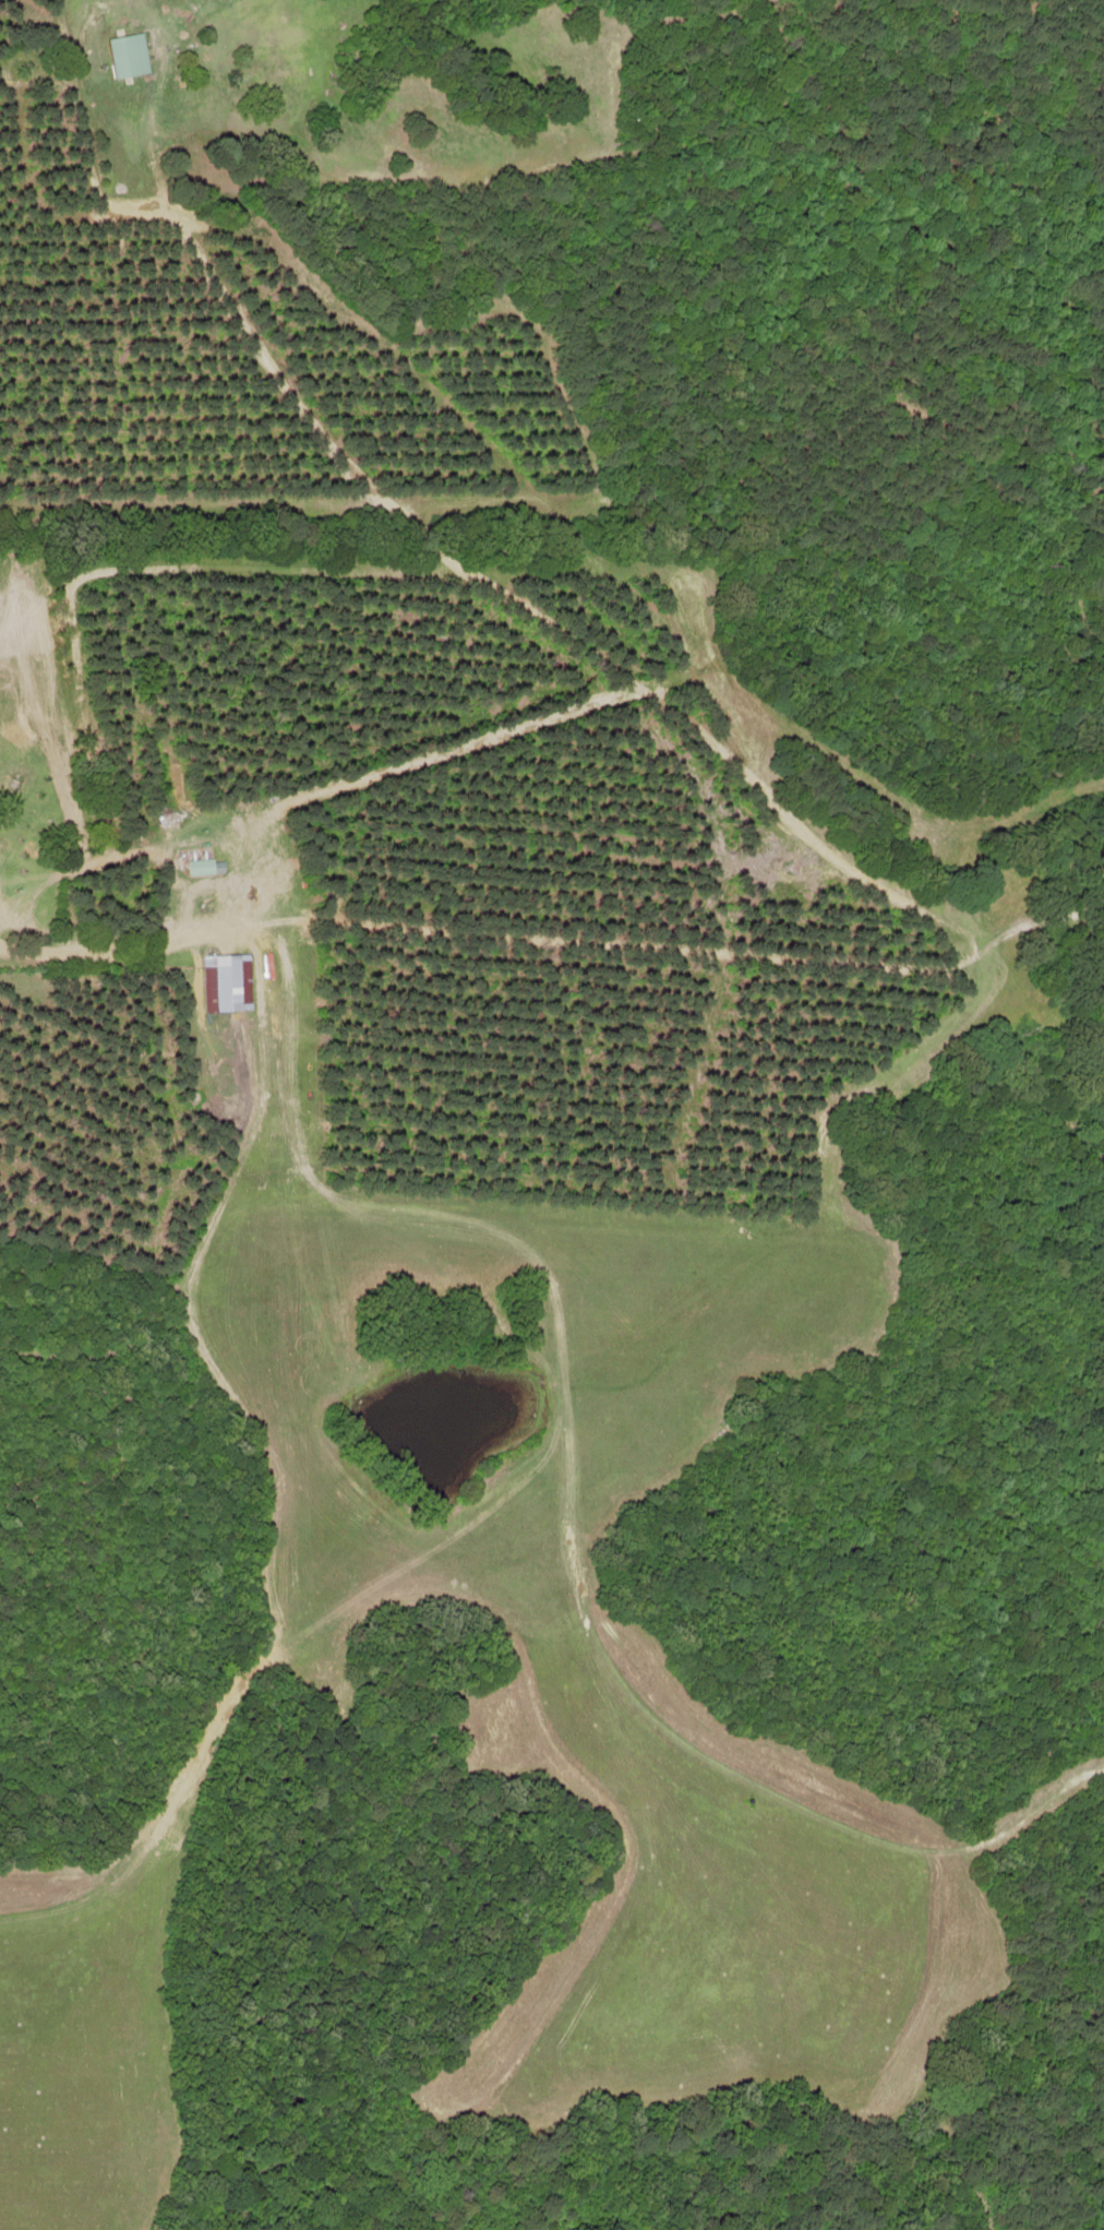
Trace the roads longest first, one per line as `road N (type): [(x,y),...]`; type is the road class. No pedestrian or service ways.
road 1 (residential): [(976,955),(0,931)]
road 2 (residential): [(1103,861),(1075,910),(1009,932),(976,955)]

